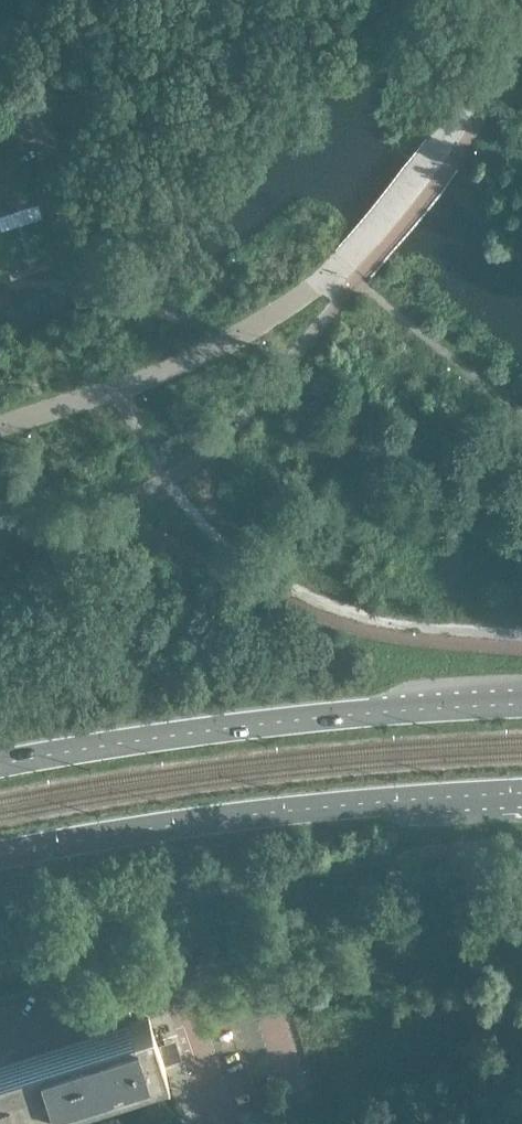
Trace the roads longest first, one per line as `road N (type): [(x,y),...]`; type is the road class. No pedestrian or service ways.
road 1 (secondary): [(0,855),(222,818),(521,793)]
road 2 (secondary): [(521,702),(204,730),(0,764)]
road 3 (unclassified): [(254,1123),(297,1099),(256,964),(182,986)]
road 4 (residential): [(0,1043),(182,986)]
road 5 (unclassified): [(225,1123),(182,986)]

